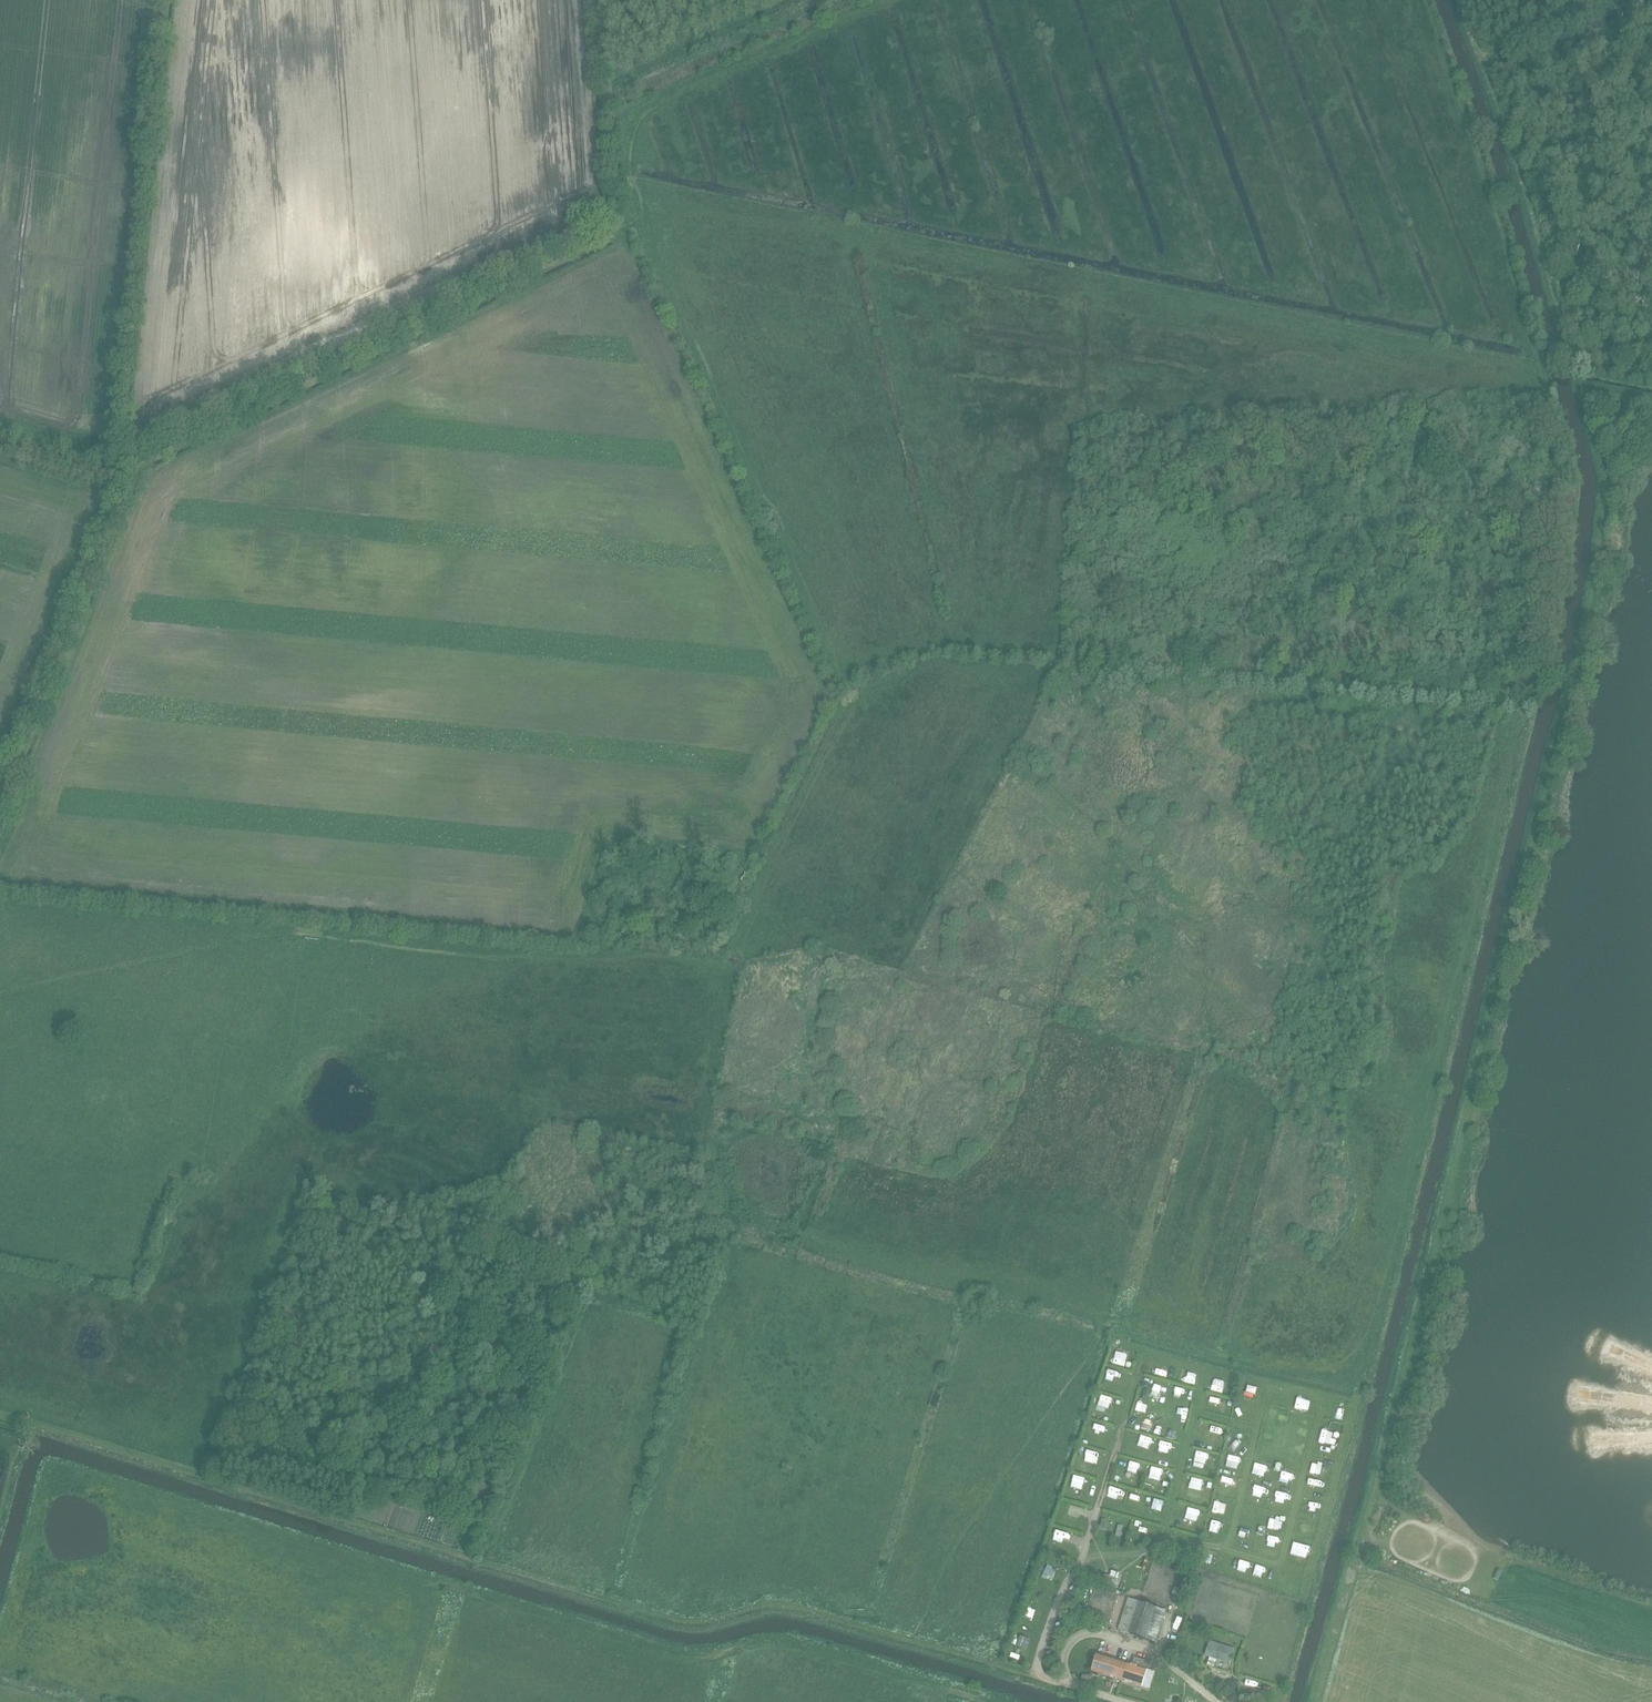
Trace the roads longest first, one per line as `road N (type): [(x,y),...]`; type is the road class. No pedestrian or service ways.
road 1 (track): [(1121,1701),(918,1647)]

